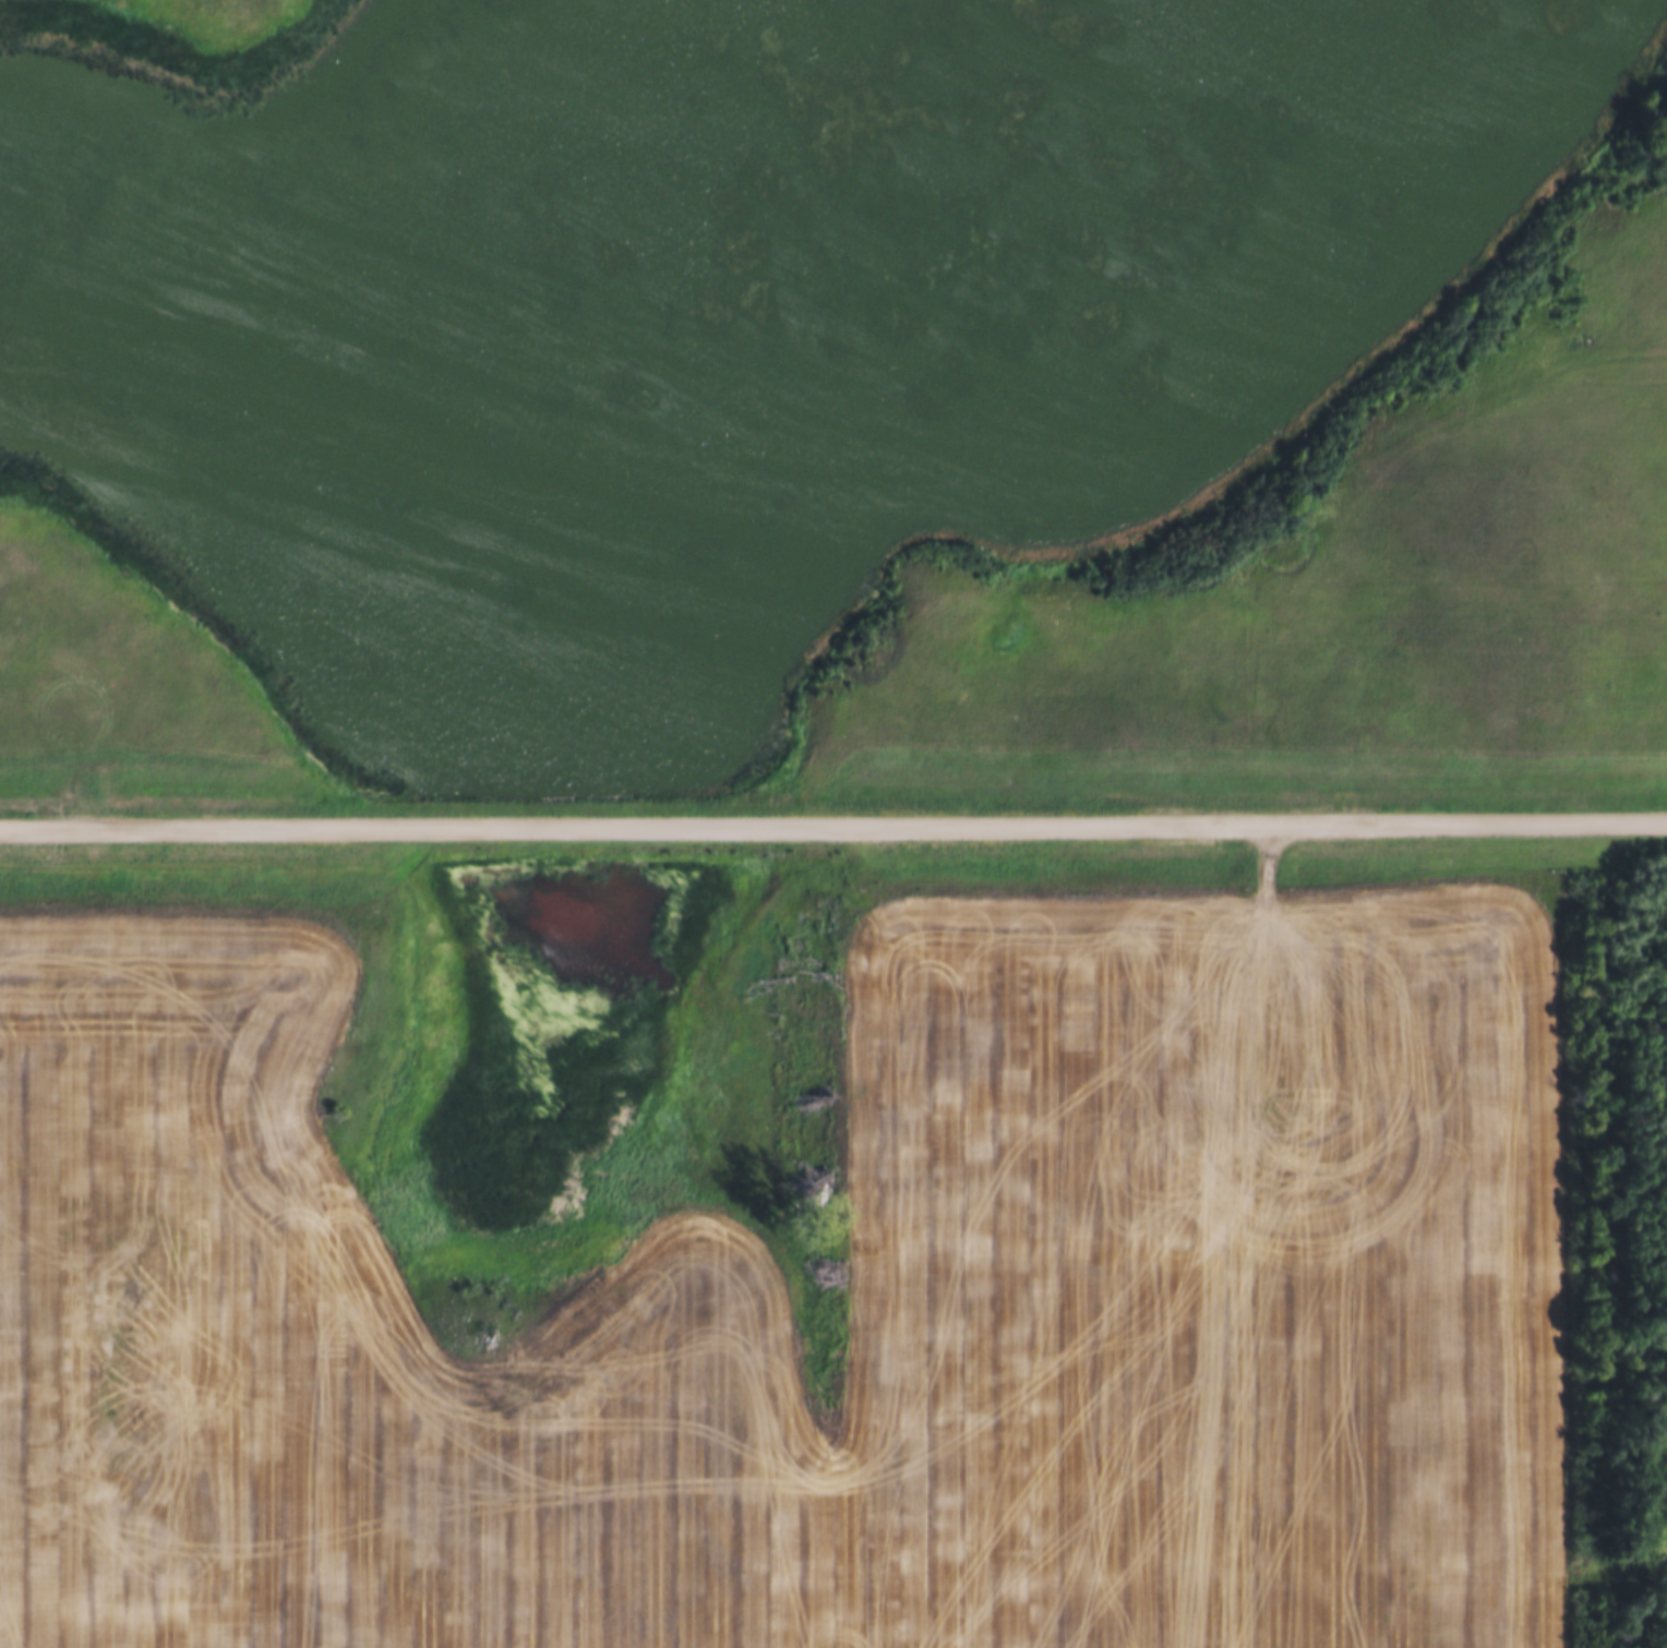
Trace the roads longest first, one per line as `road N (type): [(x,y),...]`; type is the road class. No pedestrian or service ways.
road 1 (residential): [(1666,820),(0,824)]
road 2 (track): [(1269,821),(1258,1647)]

